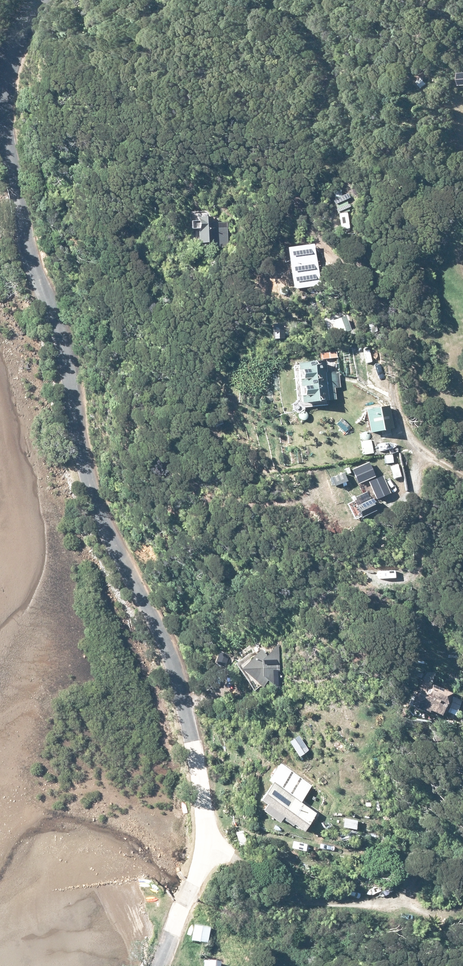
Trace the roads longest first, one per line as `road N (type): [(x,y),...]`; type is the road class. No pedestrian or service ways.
road 1 (unclassified): [(38,0),(8,67),(4,119),(23,221),(71,382),(83,459),(162,636),(197,744),(210,835),(161,965)]

